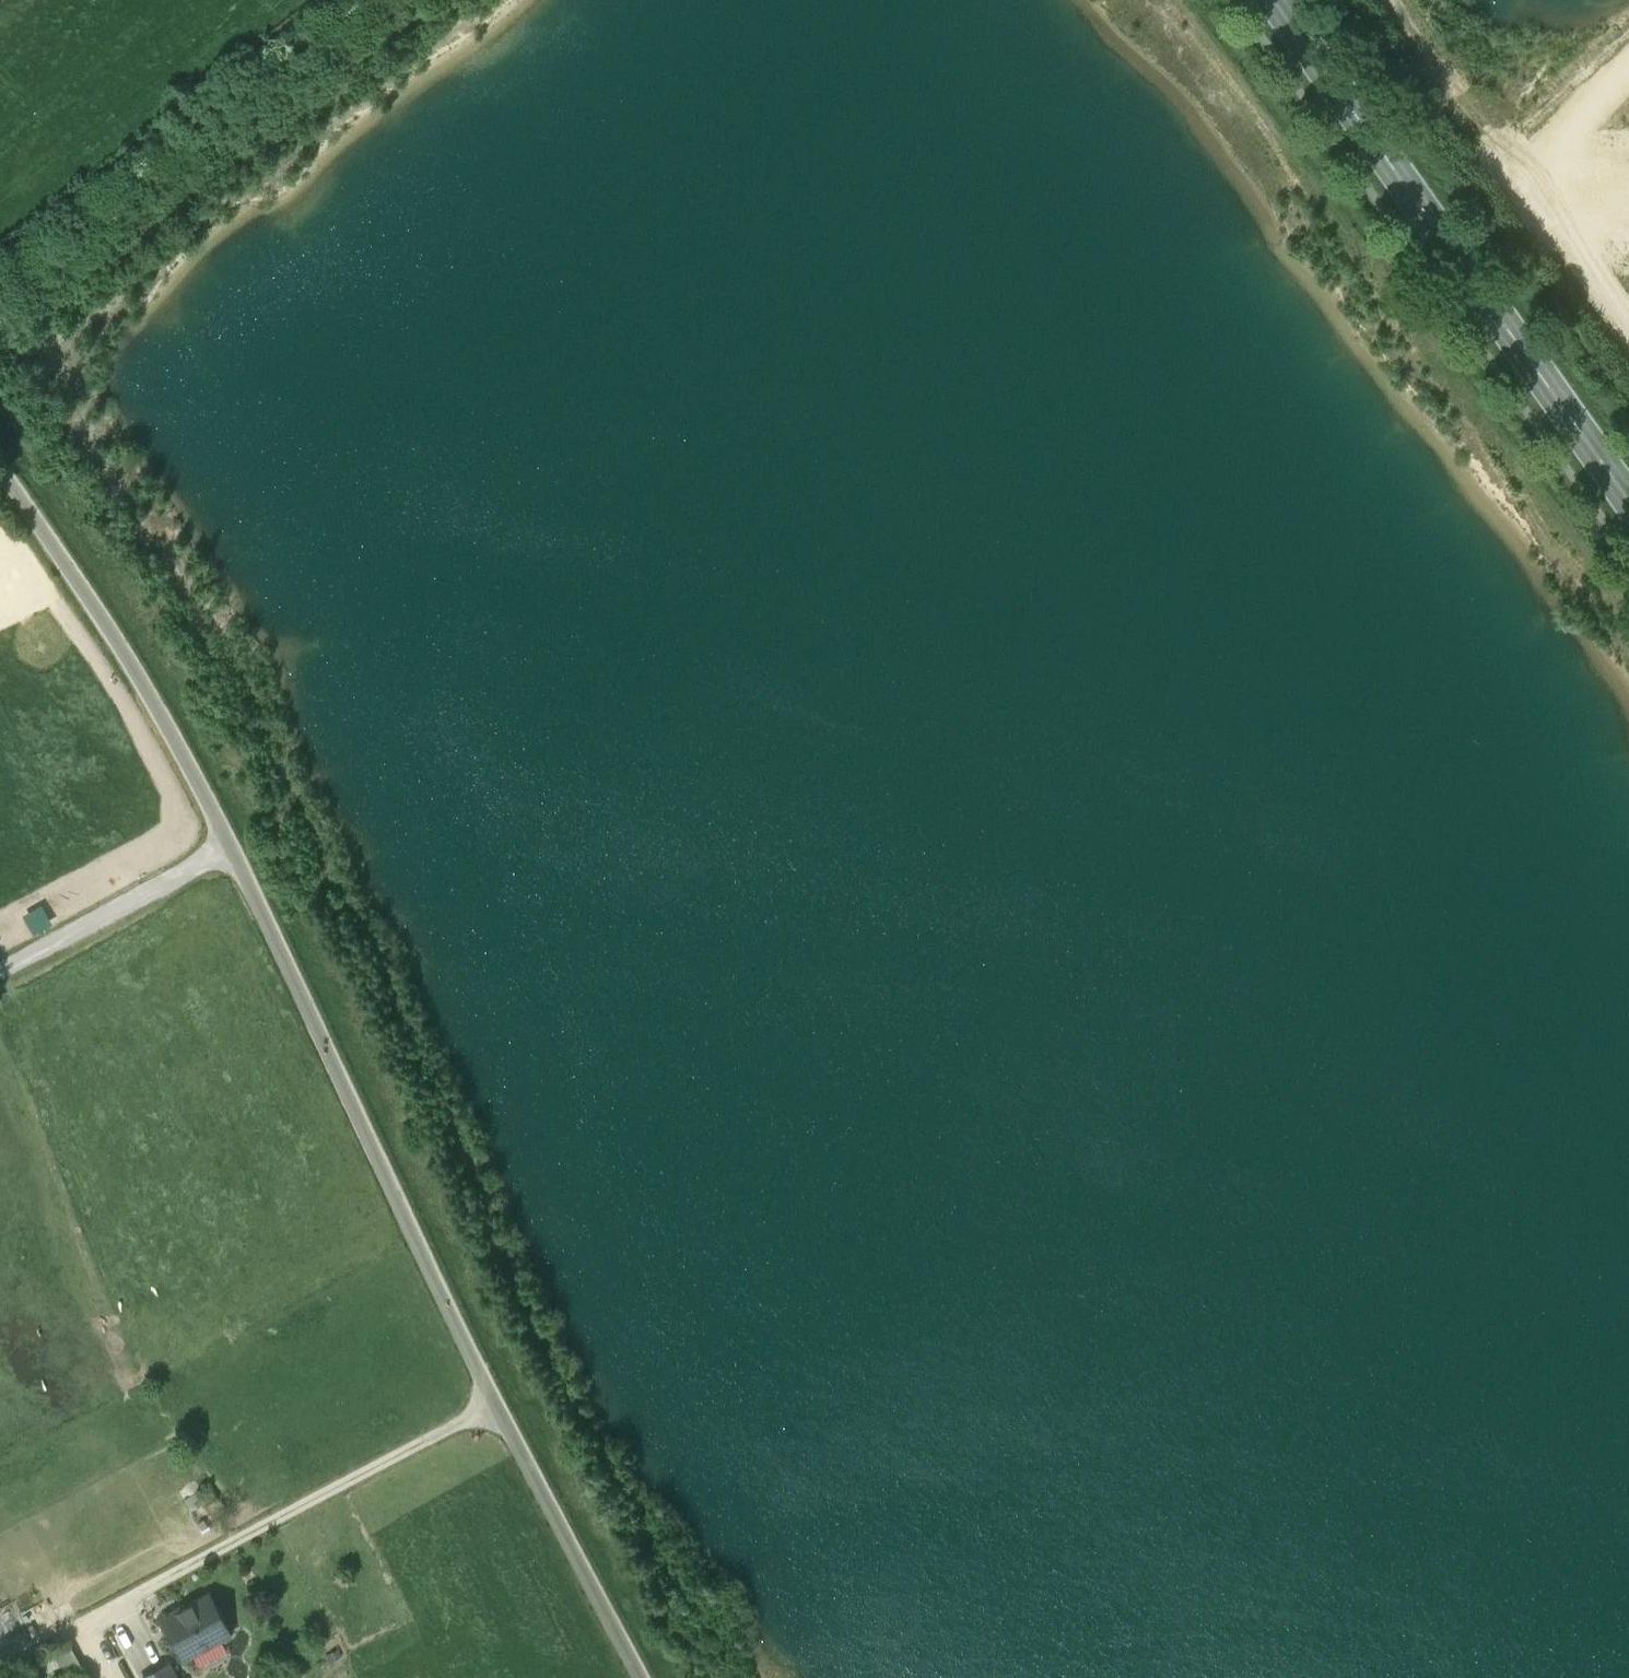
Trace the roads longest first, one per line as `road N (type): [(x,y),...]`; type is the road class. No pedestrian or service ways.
road 1 (unclassified): [(0,463),(224,819),(492,1404),(641,1677)]
road 2 (secondary): [(1274,0),(1628,502)]

